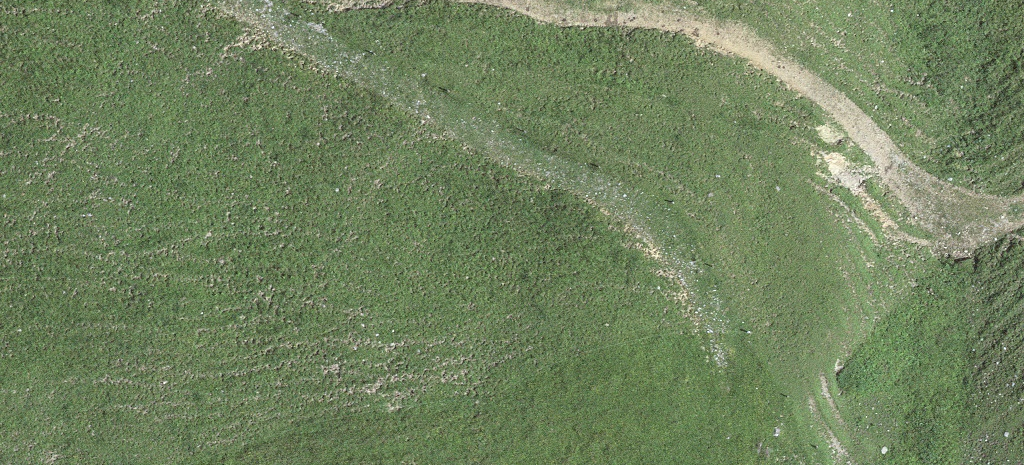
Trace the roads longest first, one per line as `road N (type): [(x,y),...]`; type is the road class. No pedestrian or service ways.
road 1 (track): [(237,0),(634,200),(684,253),(712,328)]
road 2 (track): [(1023,203),(993,212),(963,201),(740,31),(679,10),(542,0)]

